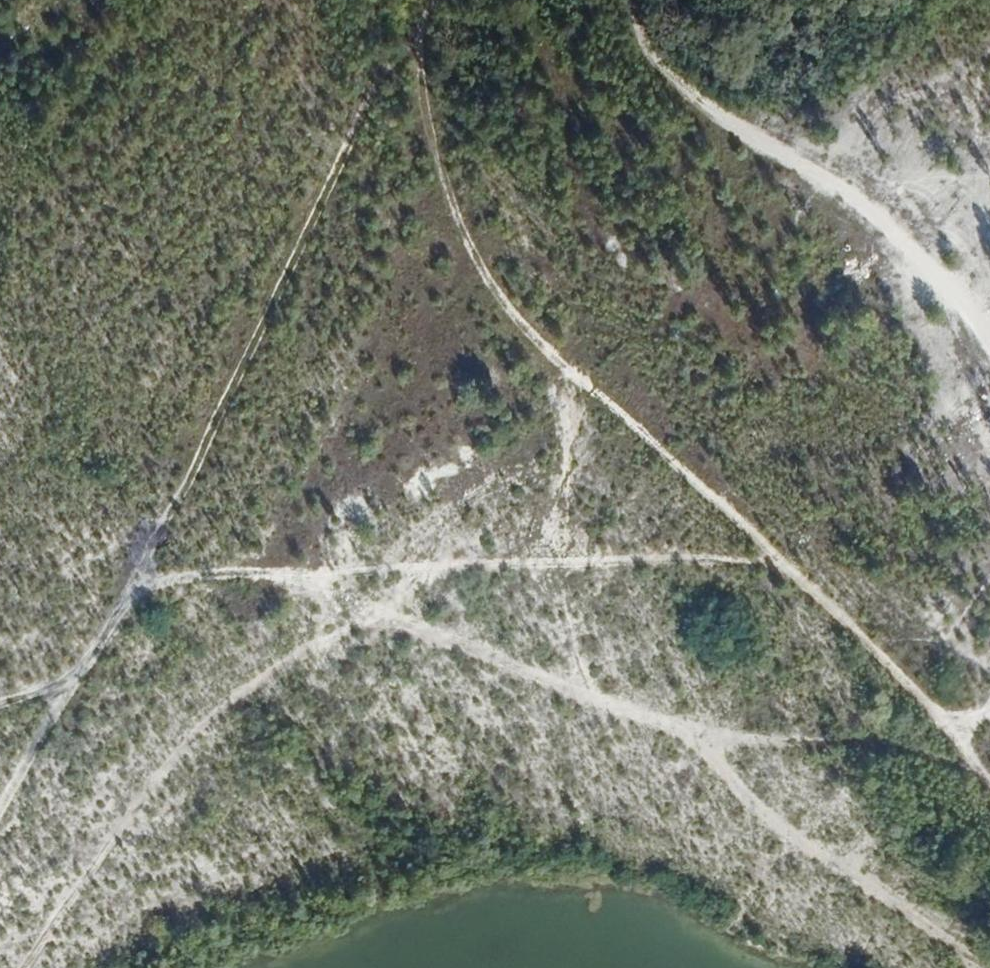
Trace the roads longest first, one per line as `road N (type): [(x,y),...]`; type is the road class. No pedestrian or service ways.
road 1 (track): [(31,967),(233,706),(380,630),(554,687),(989,801)]
road 2 (track): [(989,793),(777,558),(461,249),(415,37)]
road 3 (track): [(0,801),(437,0)]
road 4 (track): [(629,0),(646,46),(794,163)]

